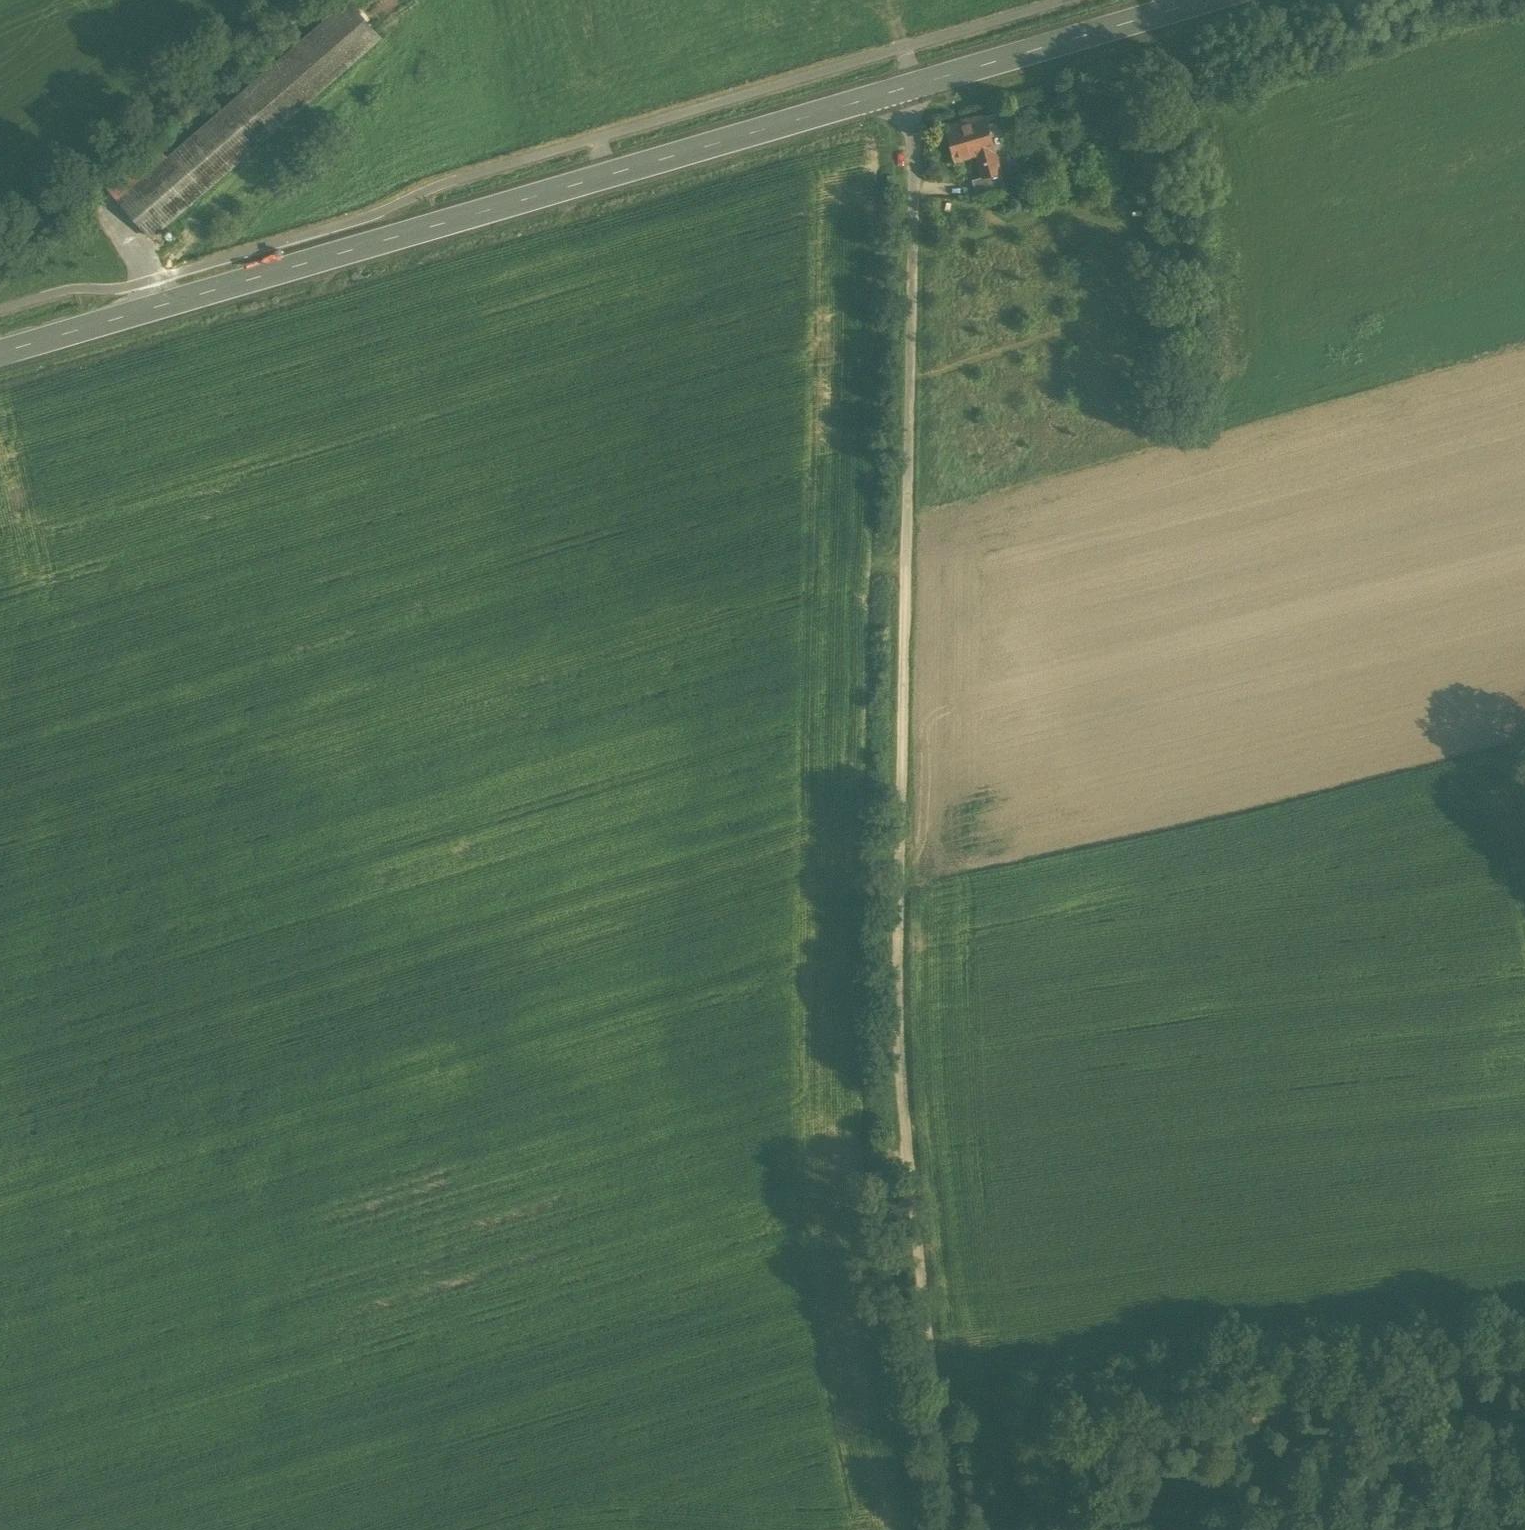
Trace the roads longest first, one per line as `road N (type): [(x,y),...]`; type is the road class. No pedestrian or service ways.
road 1 (unclassified): [(912,83),(888,964),(894,1154),(916,1356),(952,1529)]
road 2 (secondary): [(0,351),(912,83)]
road 3 (secondary): [(912,83),(1200,0)]

